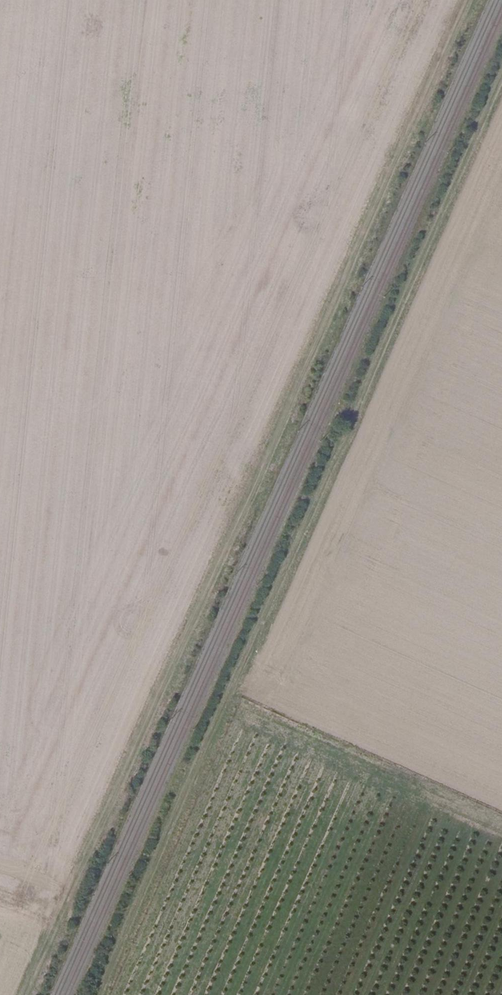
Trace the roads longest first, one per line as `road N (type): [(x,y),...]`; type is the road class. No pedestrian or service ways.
road 1 (track): [(25,994),(466,0)]
road 2 (track): [(98,994),(501,74)]

